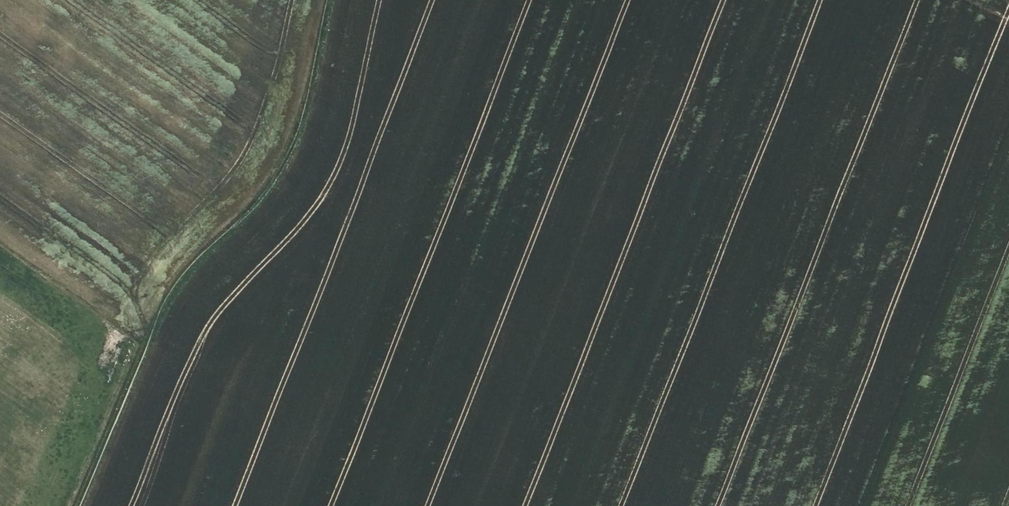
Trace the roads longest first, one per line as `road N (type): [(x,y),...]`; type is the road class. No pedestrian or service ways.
road 1 (track): [(331,0),(279,176),(165,308),(74,505)]

